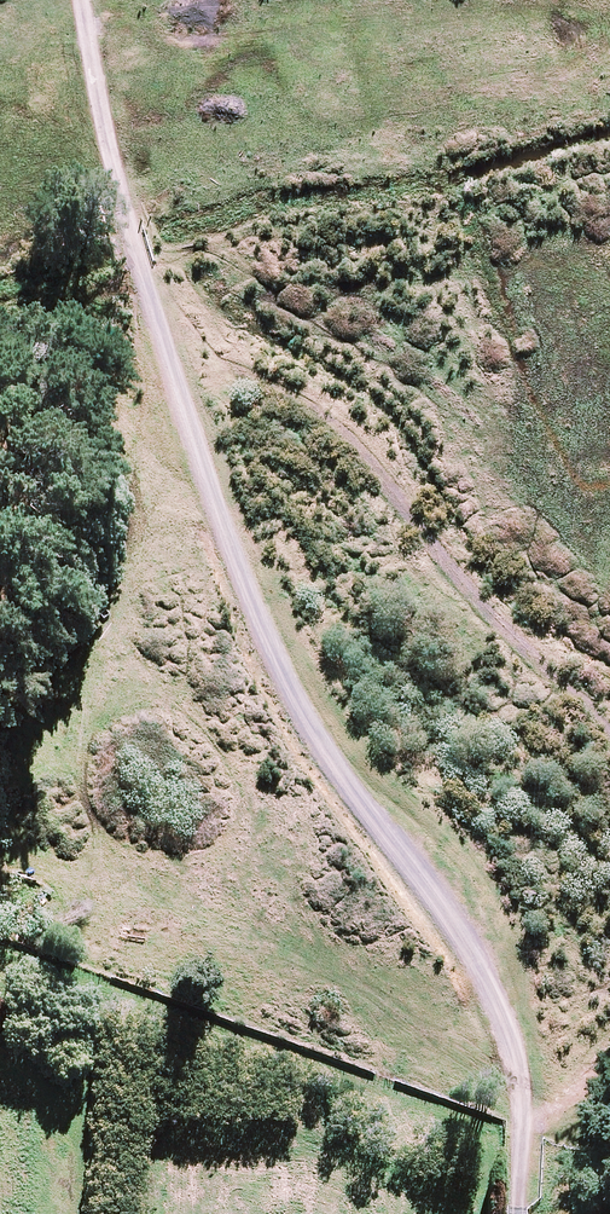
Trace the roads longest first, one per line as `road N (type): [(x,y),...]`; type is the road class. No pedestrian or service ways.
road 1 (track): [(515,1213),(508,1024),(475,952),(340,774),(283,679),(184,420),(83,0)]
road 2 (track): [(609,729),(497,620),(347,435),(275,386),(223,367)]
road 3 (track): [(516,1149),(609,1047)]

